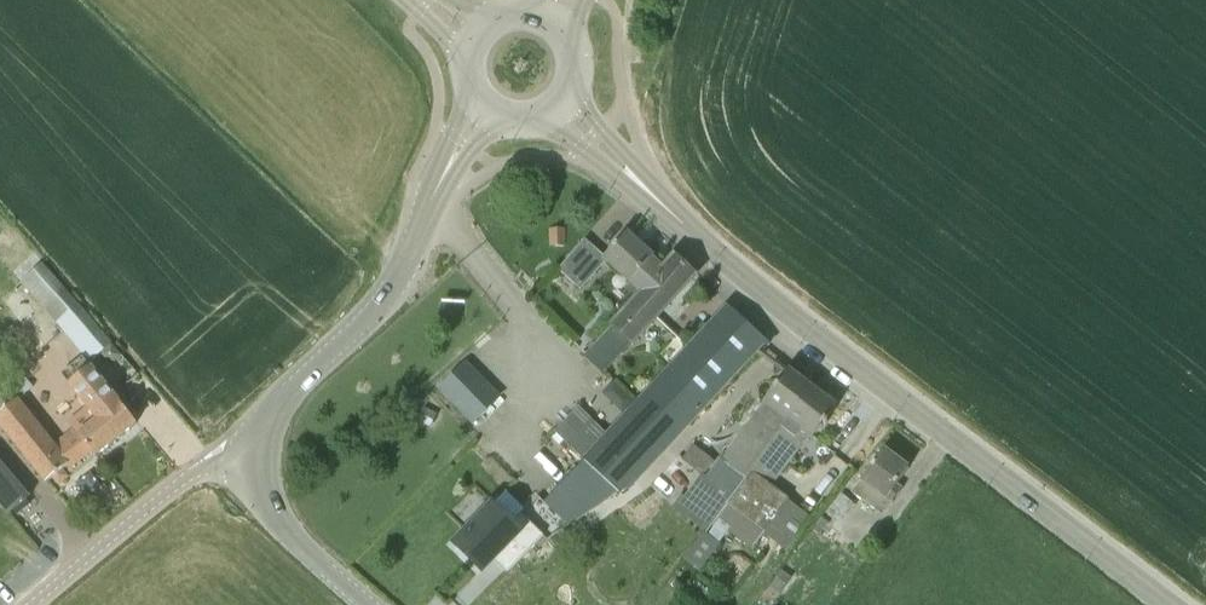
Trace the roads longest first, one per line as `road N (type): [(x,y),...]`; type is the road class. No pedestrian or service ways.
road 1 (residential): [(1171,604),(791,315),(560,105)]
road 2 (tertiary): [(250,454),(273,410),(390,293),(484,105)]
road 3 (tertiary): [(30,604),(187,478),(250,454)]
road 4 (tertiary): [(368,604),(277,519),(250,454)]

